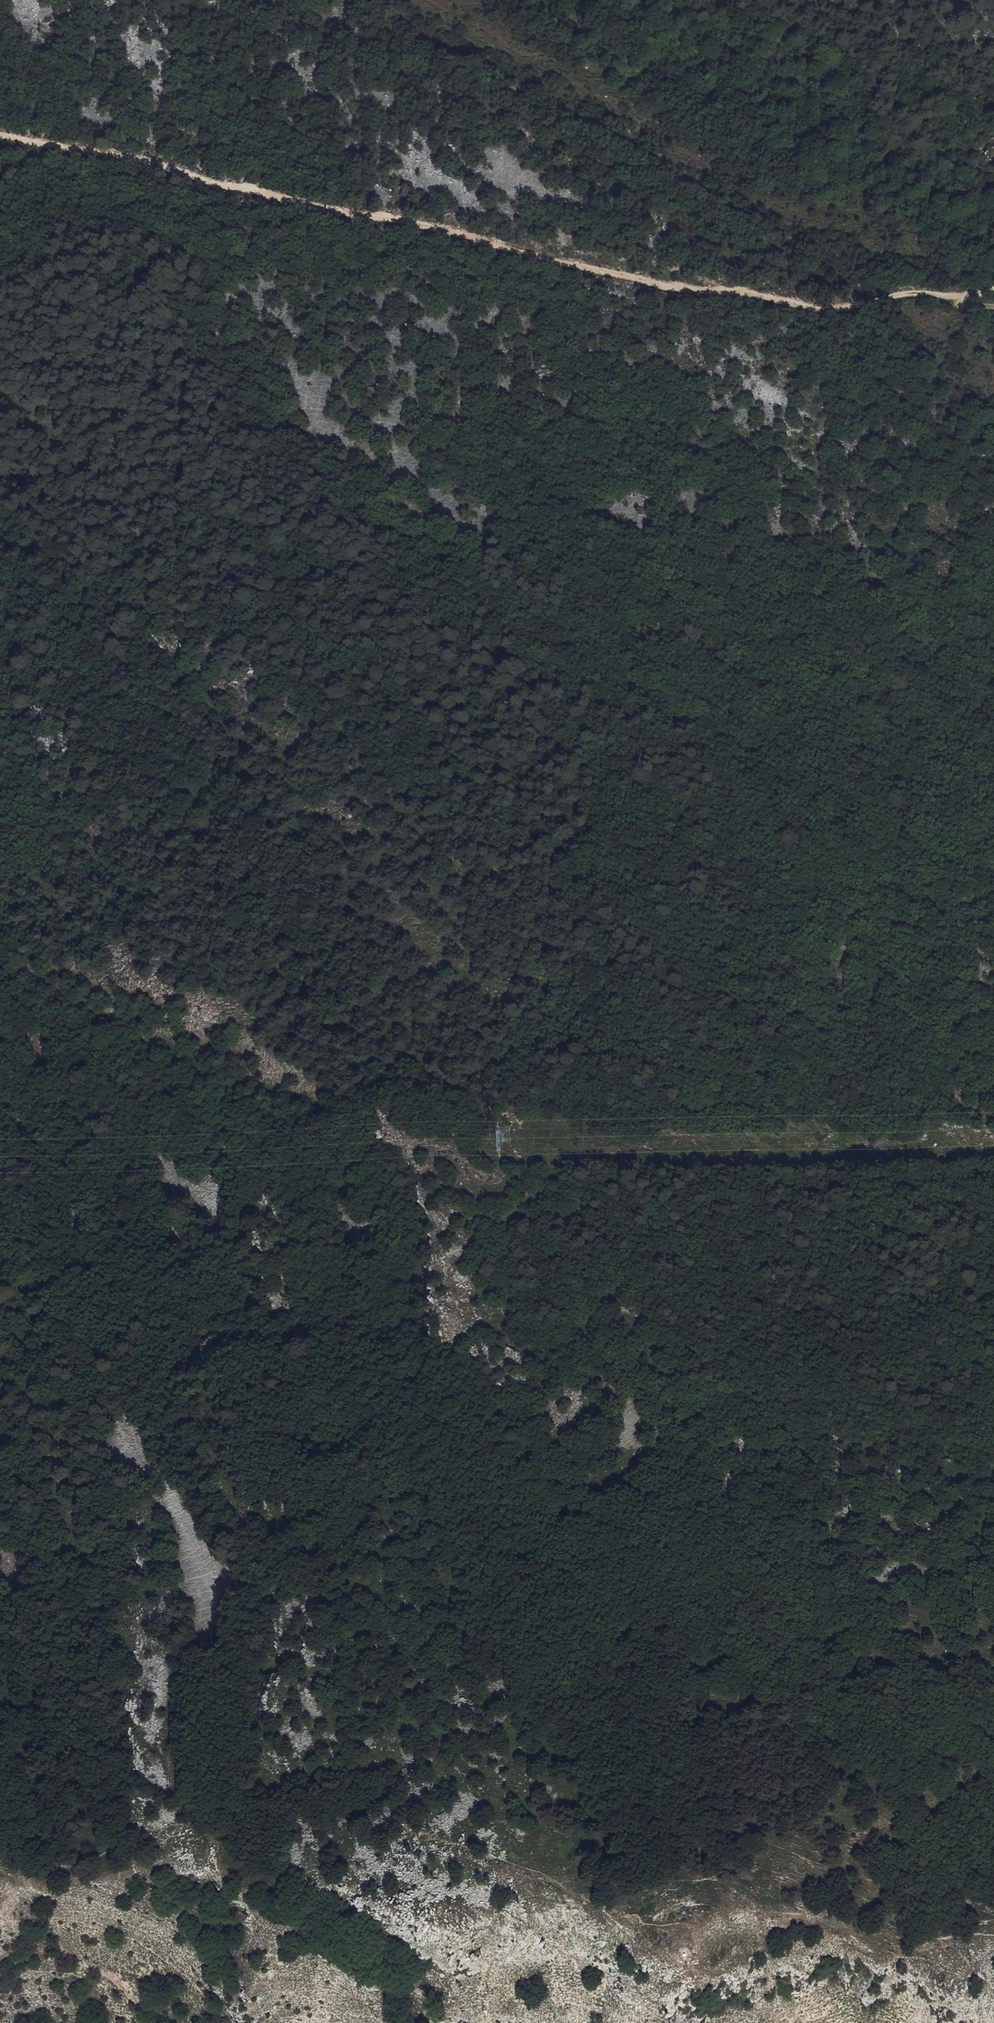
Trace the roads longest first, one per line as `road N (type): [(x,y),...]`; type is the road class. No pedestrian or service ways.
road 1 (track): [(993,289),(804,307),(630,278),(343,209)]
road 2 (track): [(0,133),(131,155),(343,209)]

